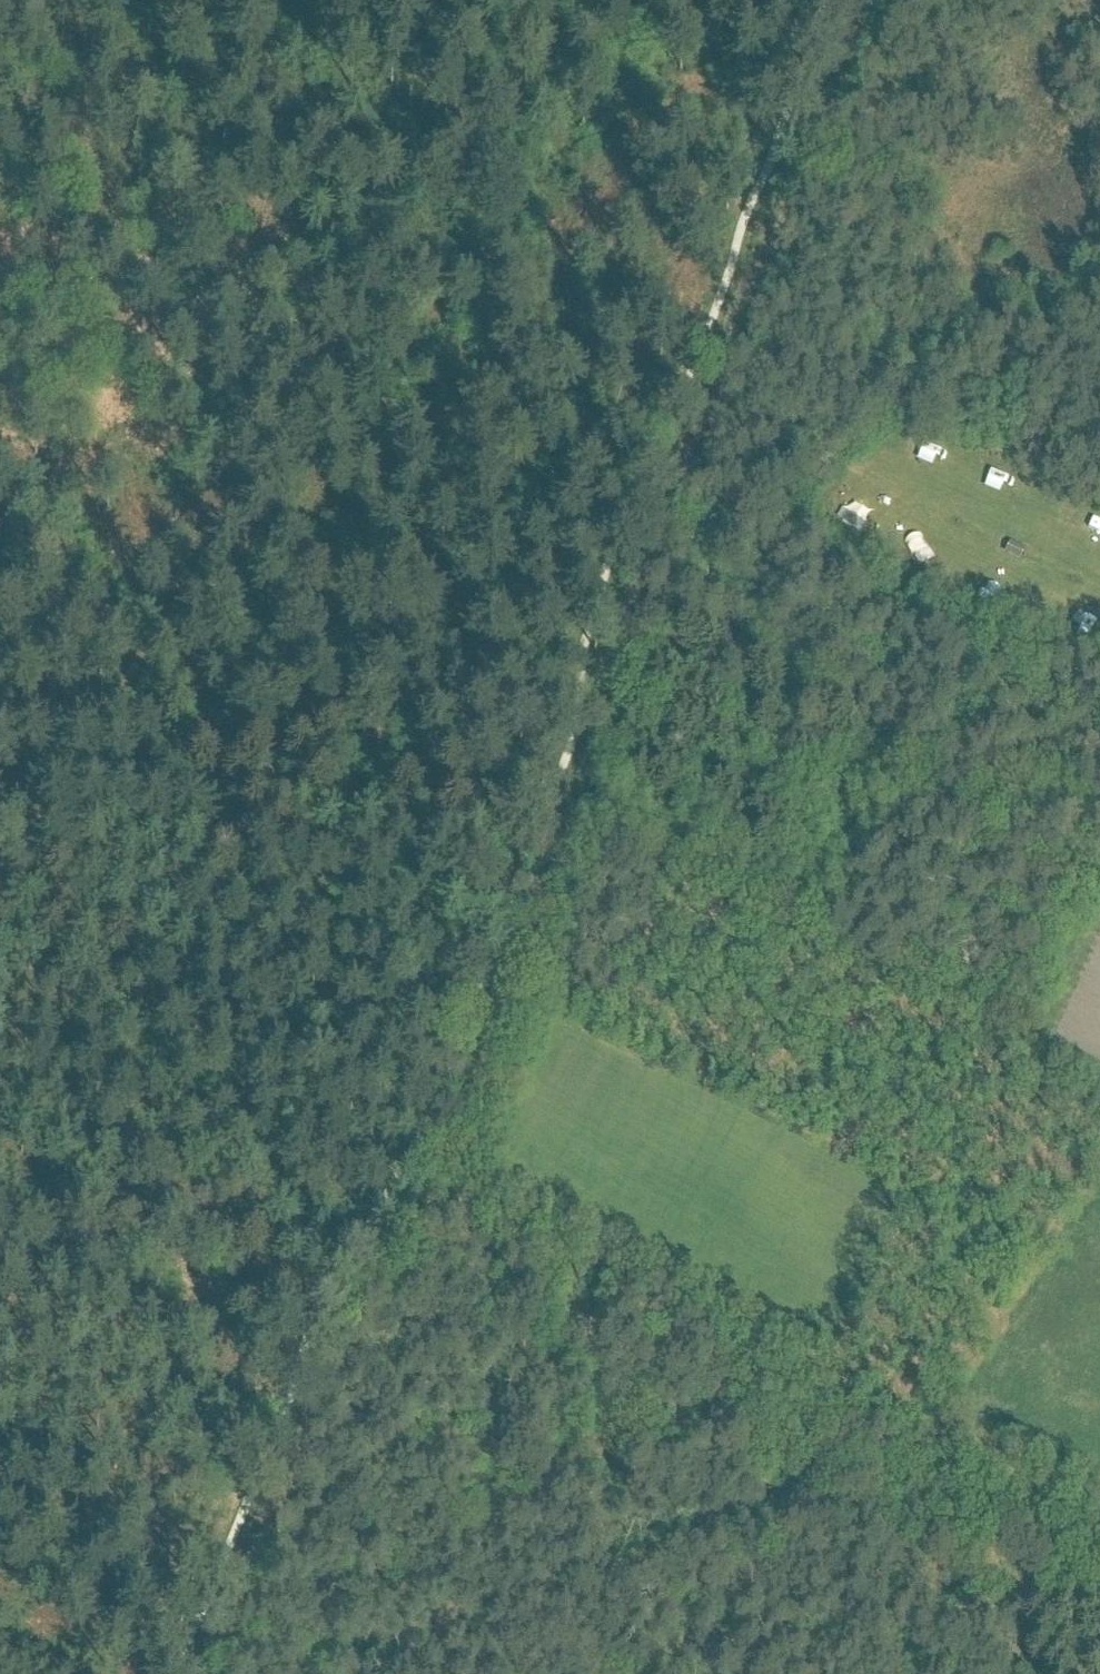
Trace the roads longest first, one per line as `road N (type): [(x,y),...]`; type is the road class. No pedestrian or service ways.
road 1 (track): [(0,879),(259,472),(525,0)]
road 2 (track): [(624,623),(867,0)]
road 3 (track): [(435,1182),(587,801),(624,623)]
road 4 (track): [(435,1182),(352,1319),(209,1673)]
road 5 (track): [(815,1444),(408,1231)]
road 6 (track): [(911,1201),(1030,1180),(1087,1200)]

